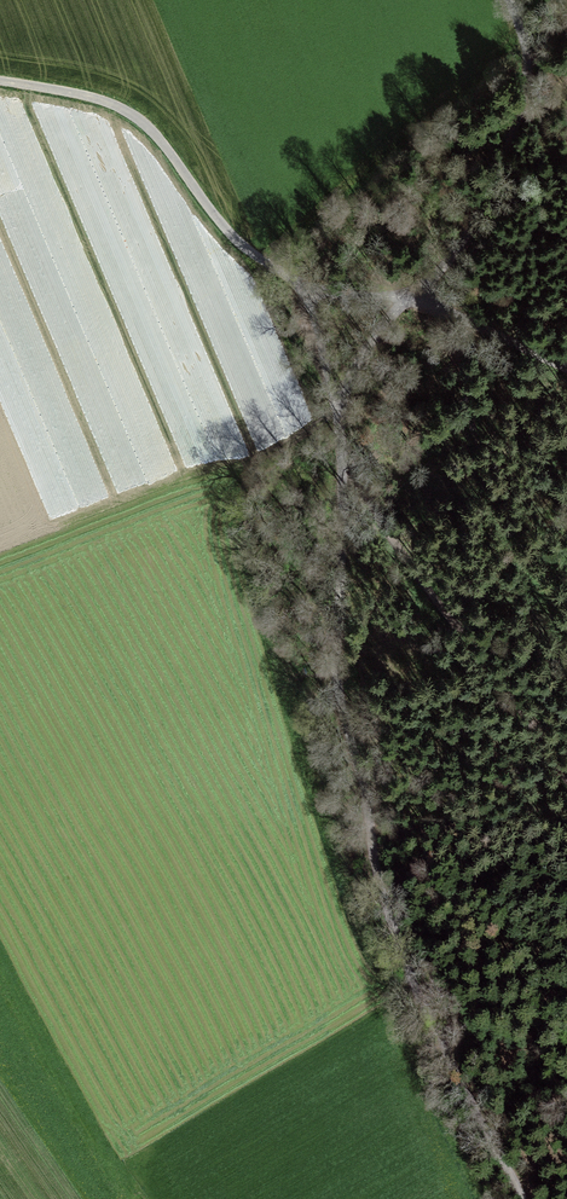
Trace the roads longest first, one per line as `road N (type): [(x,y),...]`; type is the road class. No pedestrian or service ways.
road 1 (unclassified): [(380,904),(346,698),(338,408)]
road 2 (track): [(566,736),(510,667),(338,408)]
road 3 (unclassified): [(0,84),(129,115),(162,145),(238,243),(301,289)]
road 4 (unclassified): [(380,904),(458,1042),(526,1198)]
road 5 (unclassified): [(426,295),(474,232),(515,155),(525,90),(499,0)]
road 6 (track): [(426,295),(566,372)]
road 7 (unclassified): [(338,408),(426,295)]
road 8 (unclassified): [(301,289),(426,295)]
road 9 (unclassified): [(338,408),(301,289)]

